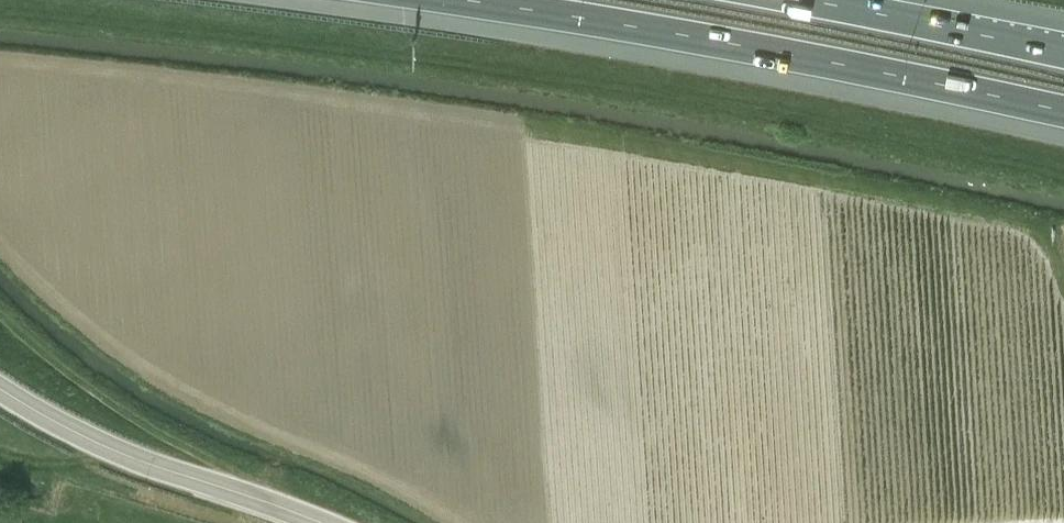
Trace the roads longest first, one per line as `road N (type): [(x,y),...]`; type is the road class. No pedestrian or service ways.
road 1 (motorway): [(454,0),(1063,111)]
road 2 (unclassified): [(310,522),(163,472),(0,389)]
road 3 (motorway): [(1063,53),(801,0)]

